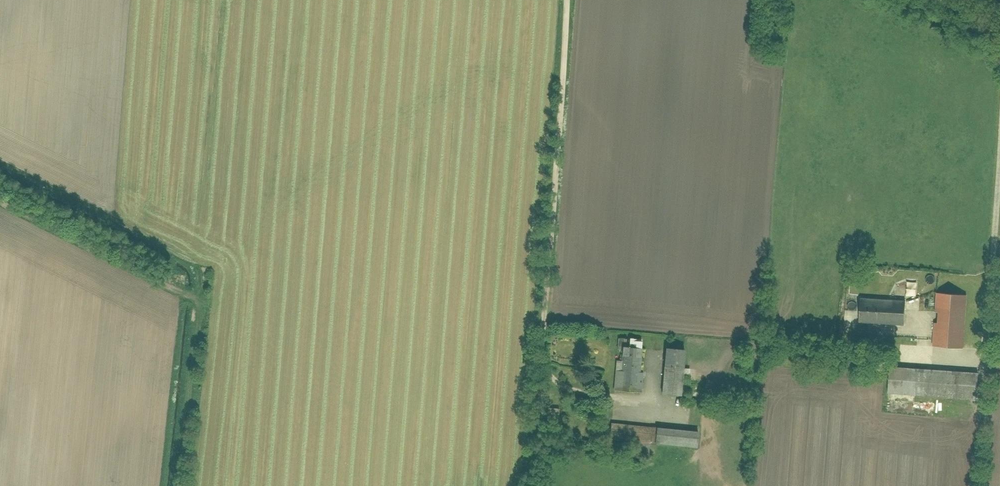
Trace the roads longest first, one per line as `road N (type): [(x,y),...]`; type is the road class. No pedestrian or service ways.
road 1 (unclassified): [(562,0),(531,421)]

